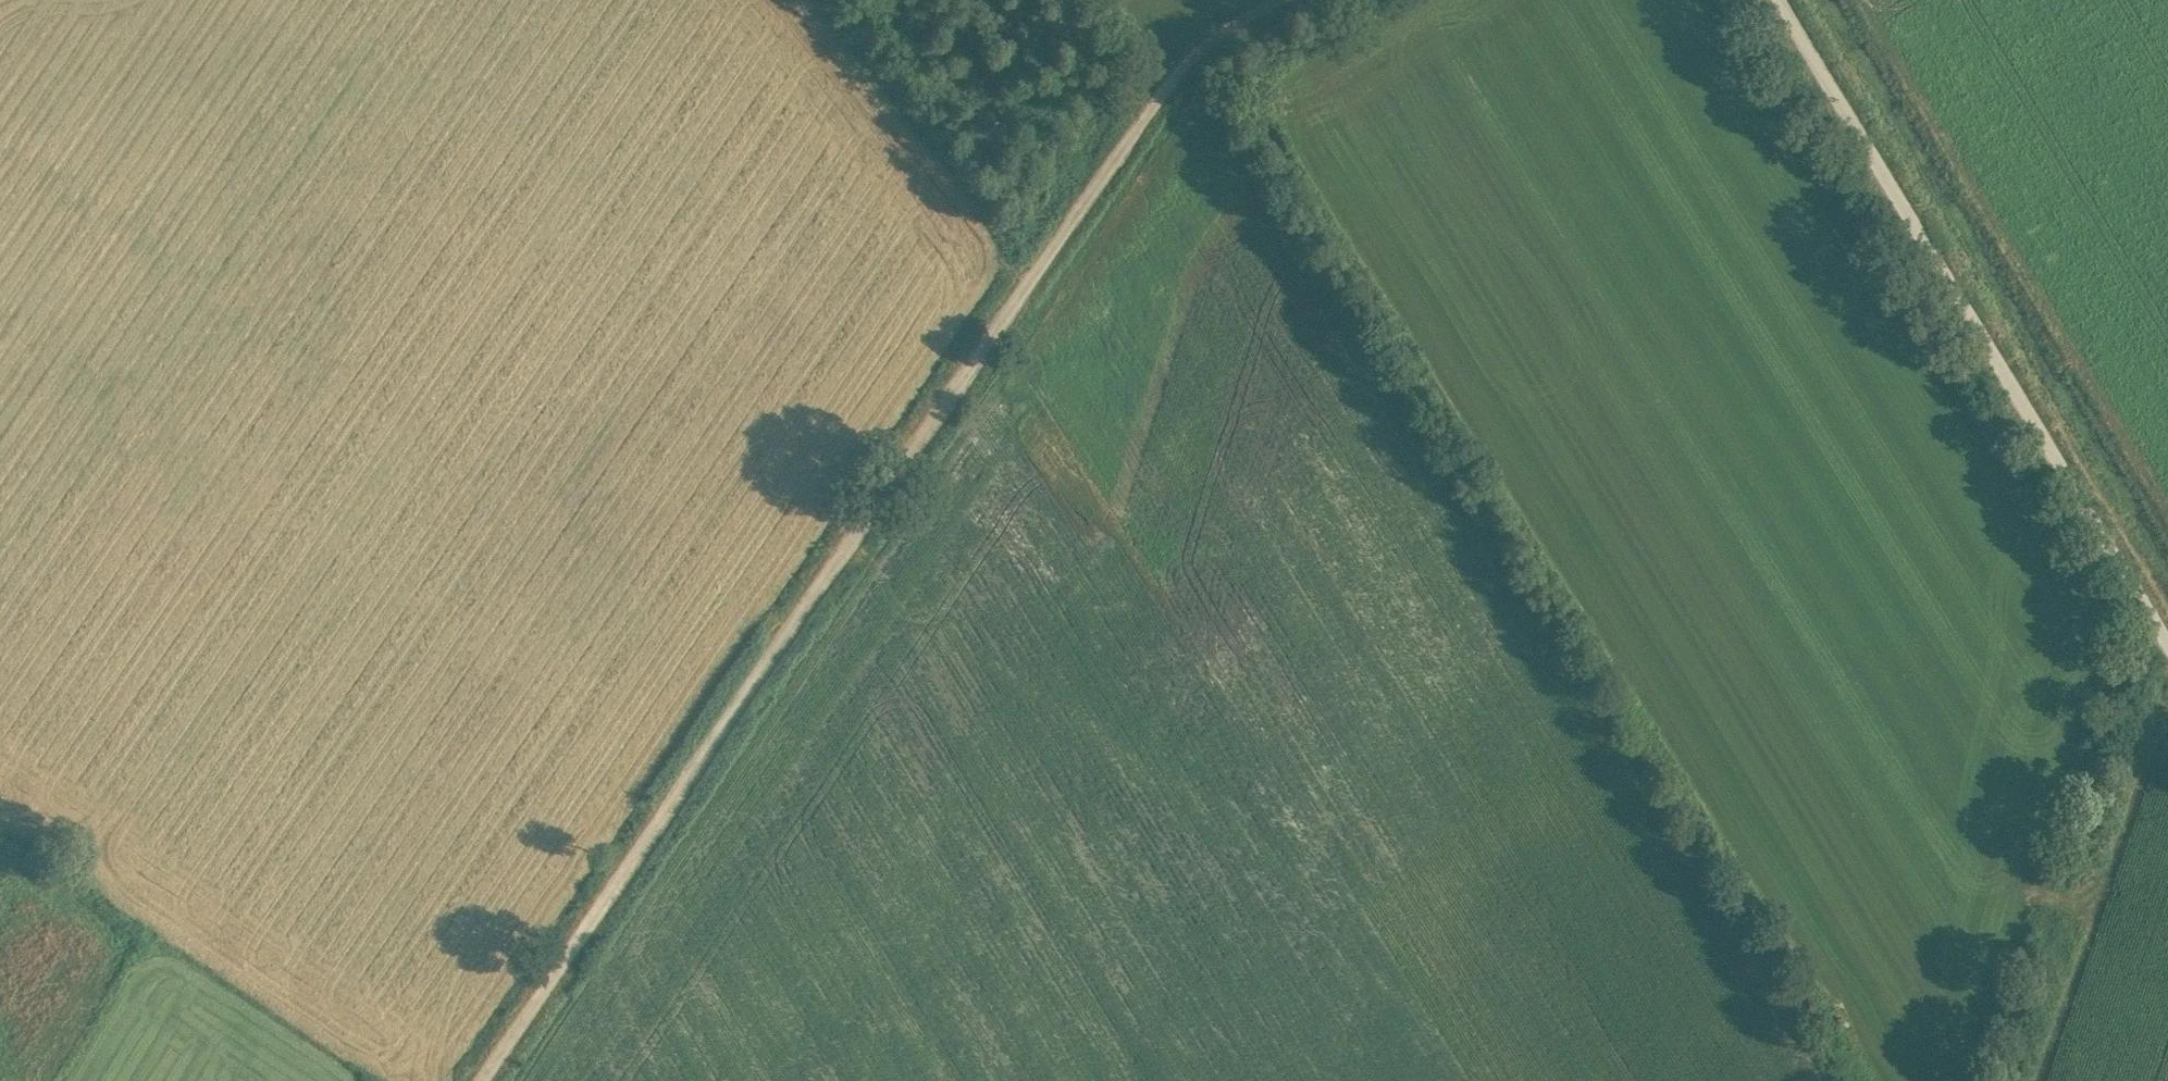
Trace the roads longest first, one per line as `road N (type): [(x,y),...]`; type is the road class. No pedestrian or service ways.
road 1 (track): [(486,1080),(1176,72),(1279,0)]
road 2 (unclassified): [(2167,641),(1779,0)]
road 3 (track): [(2167,687),(2036,1080)]

